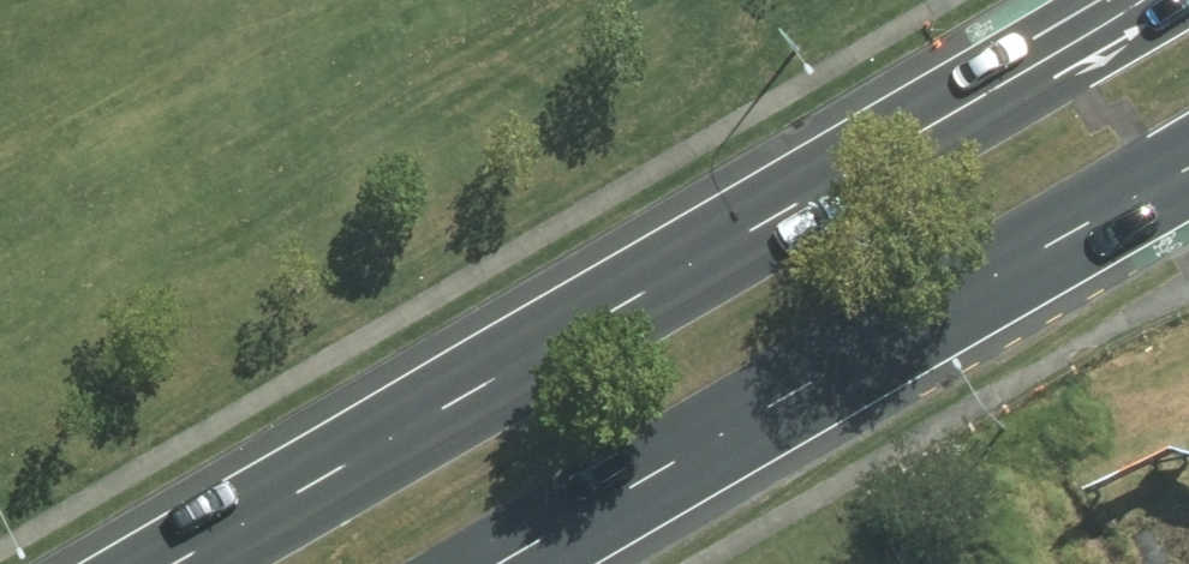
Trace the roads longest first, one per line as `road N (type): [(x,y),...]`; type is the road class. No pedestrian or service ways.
road 1 (primary): [(163,563),(1023,74),(1138,0)]
road 2 (primary): [(1188,179),(542,563)]

